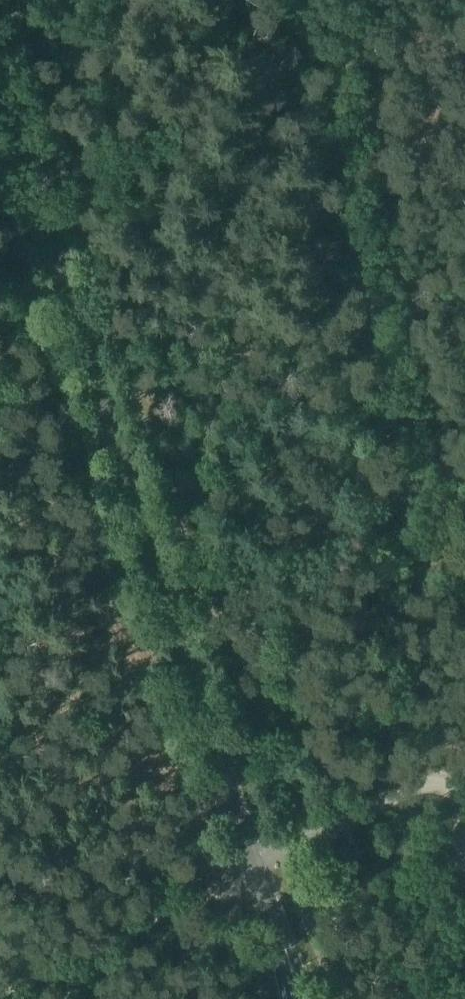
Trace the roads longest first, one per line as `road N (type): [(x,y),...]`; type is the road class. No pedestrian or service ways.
road 1 (tertiary): [(255,870),(0,64)]
road 2 (track): [(448,771),(288,0)]
road 3 (track): [(0,991),(231,884)]
road 4 (unclassified): [(255,870),(279,850),(448,771)]
road 5 (tertiary): [(303,998),(255,870)]

